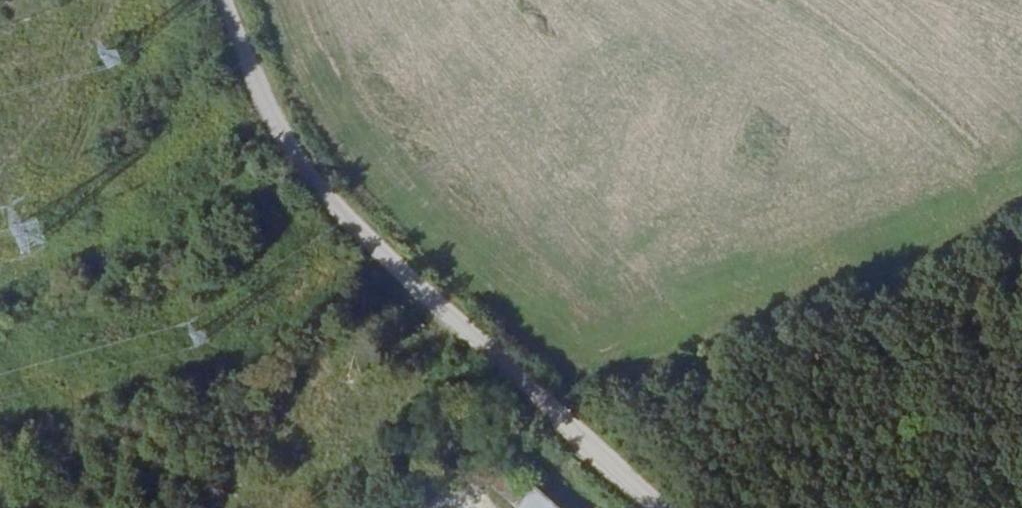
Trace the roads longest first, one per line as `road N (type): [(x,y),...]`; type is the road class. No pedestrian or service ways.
road 1 (unclassified): [(658,507),(298,182),(217,0)]

